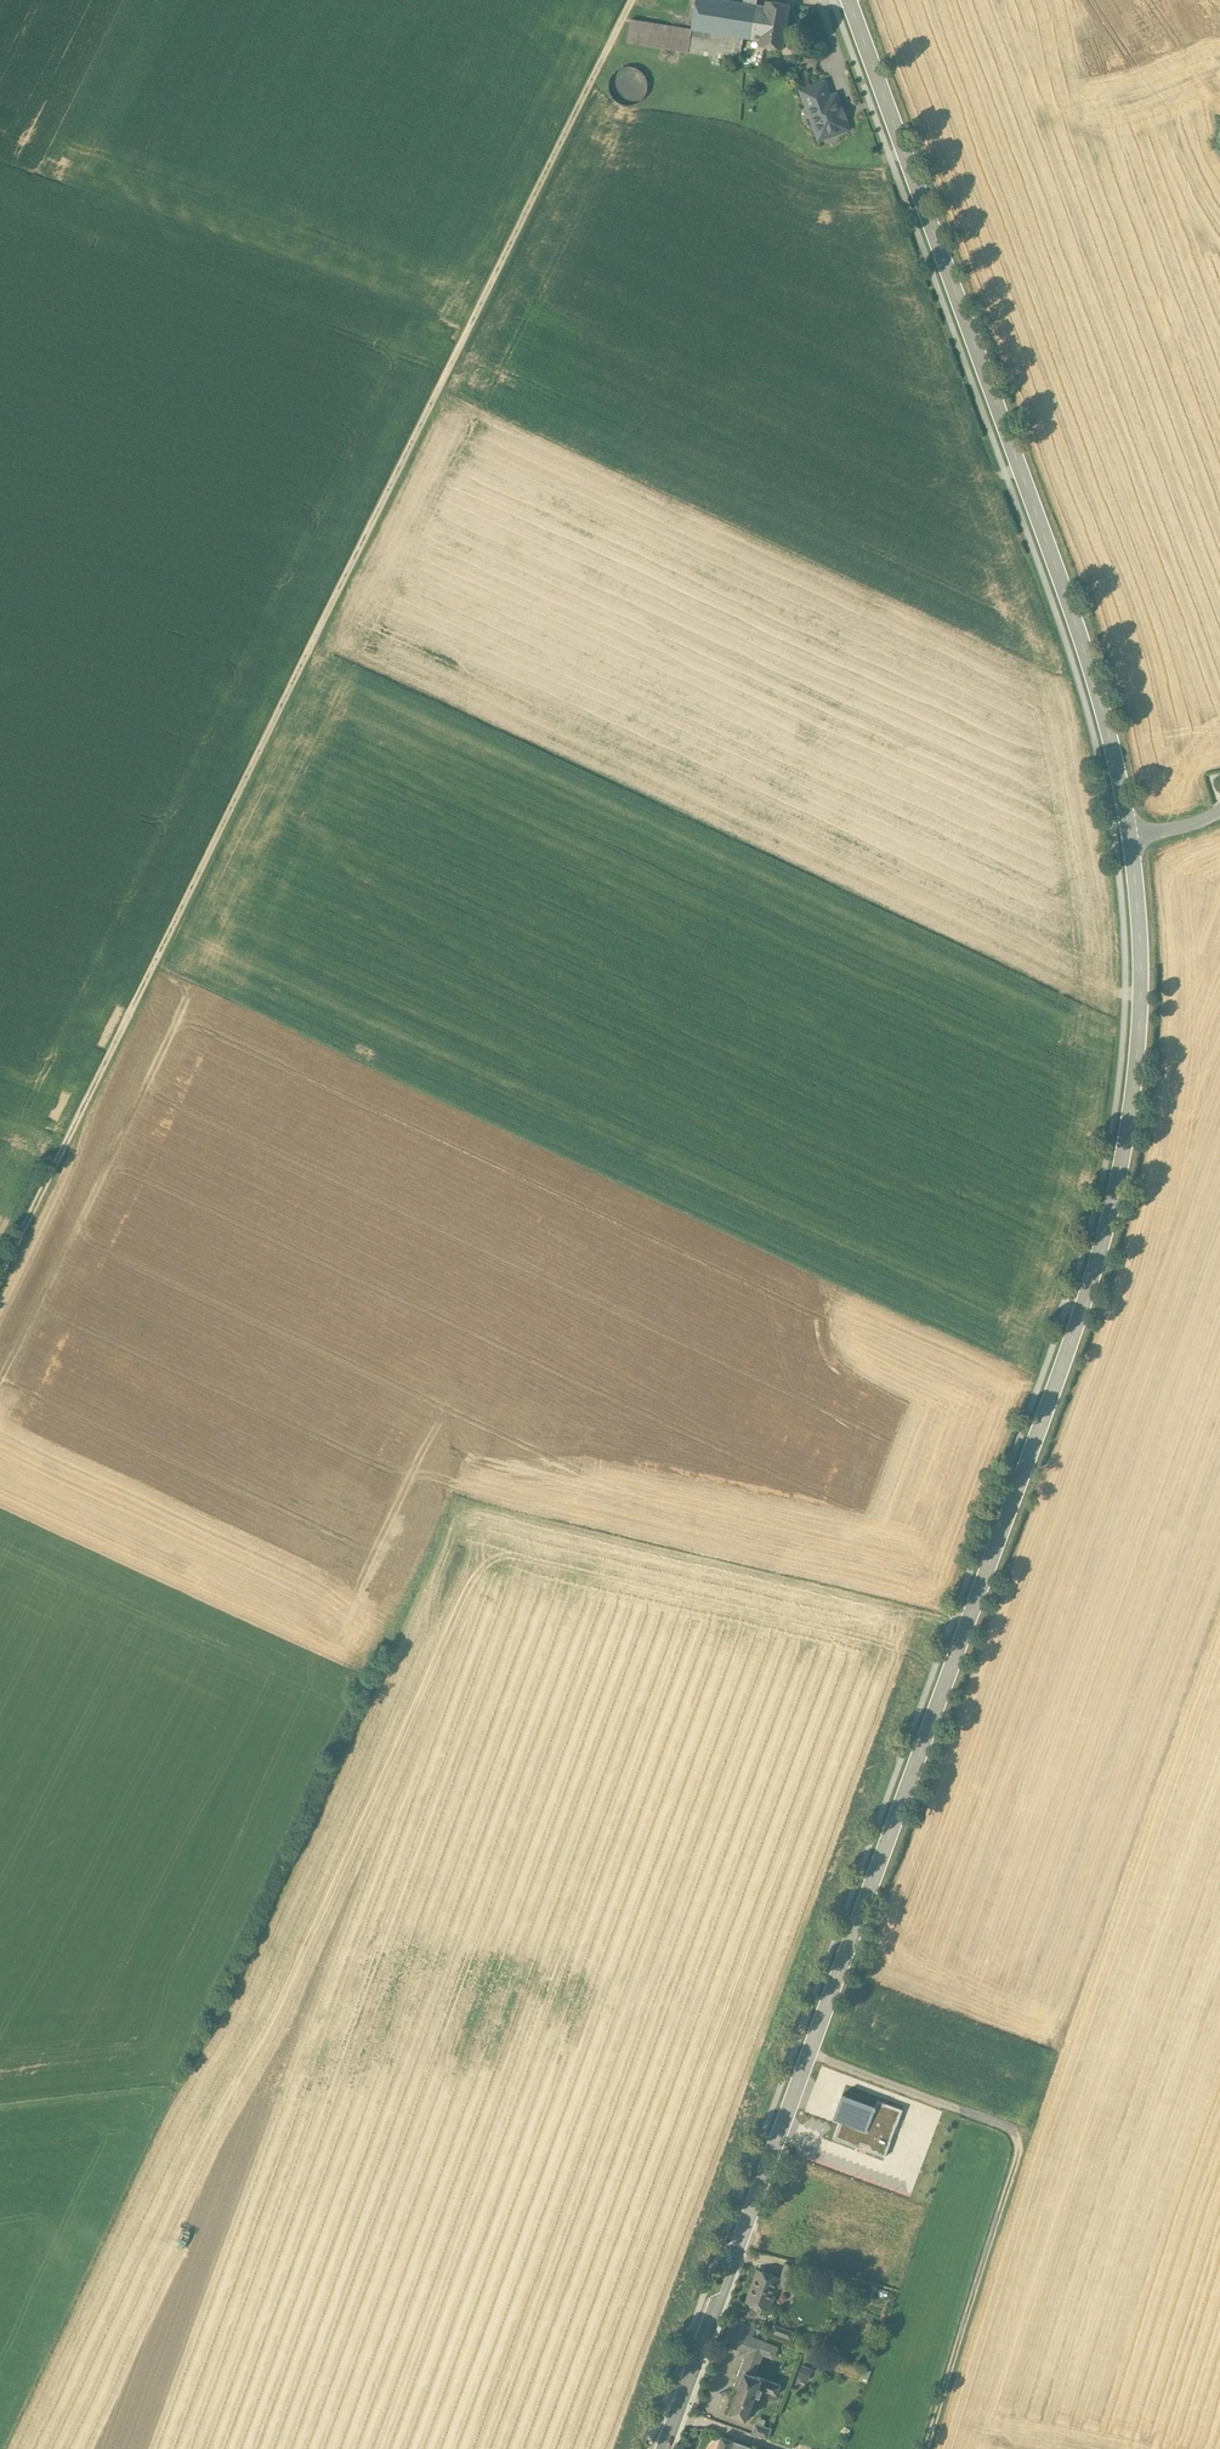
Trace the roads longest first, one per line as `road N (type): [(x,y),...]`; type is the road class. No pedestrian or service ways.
road 1 (tertiary): [(666,2448),(1110,1234),(1141,1001),(1128,834)]
road 2 (unclassified): [(0,1276),(632,0)]
road 3 (tertiary): [(1128,834),(1090,663),(849,0)]
road 4 (track): [(810,2054),(1008,2128),(1019,2148),(928,2448)]

